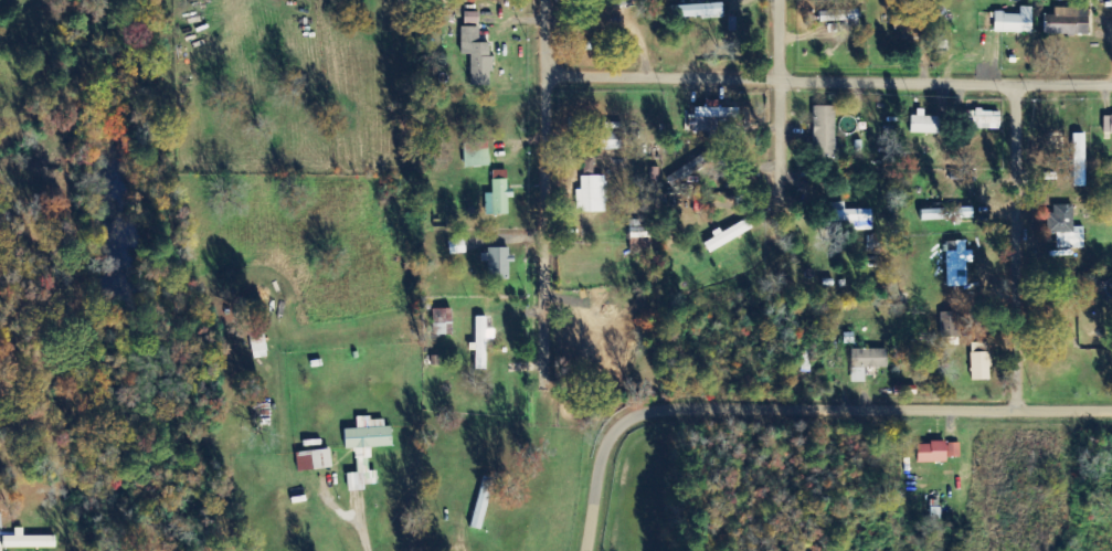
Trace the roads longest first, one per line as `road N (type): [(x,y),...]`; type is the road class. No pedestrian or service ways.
road 1 (residential): [(595,550),(621,436),(638,418),(665,410),(1111,409)]
road 2 (residential): [(546,74),(1111,84)]
road 3 (residential): [(546,0),(546,386)]
road 4 (residential): [(1015,83),(1017,409)]
road 5 (residential): [(777,78),(780,201)]

